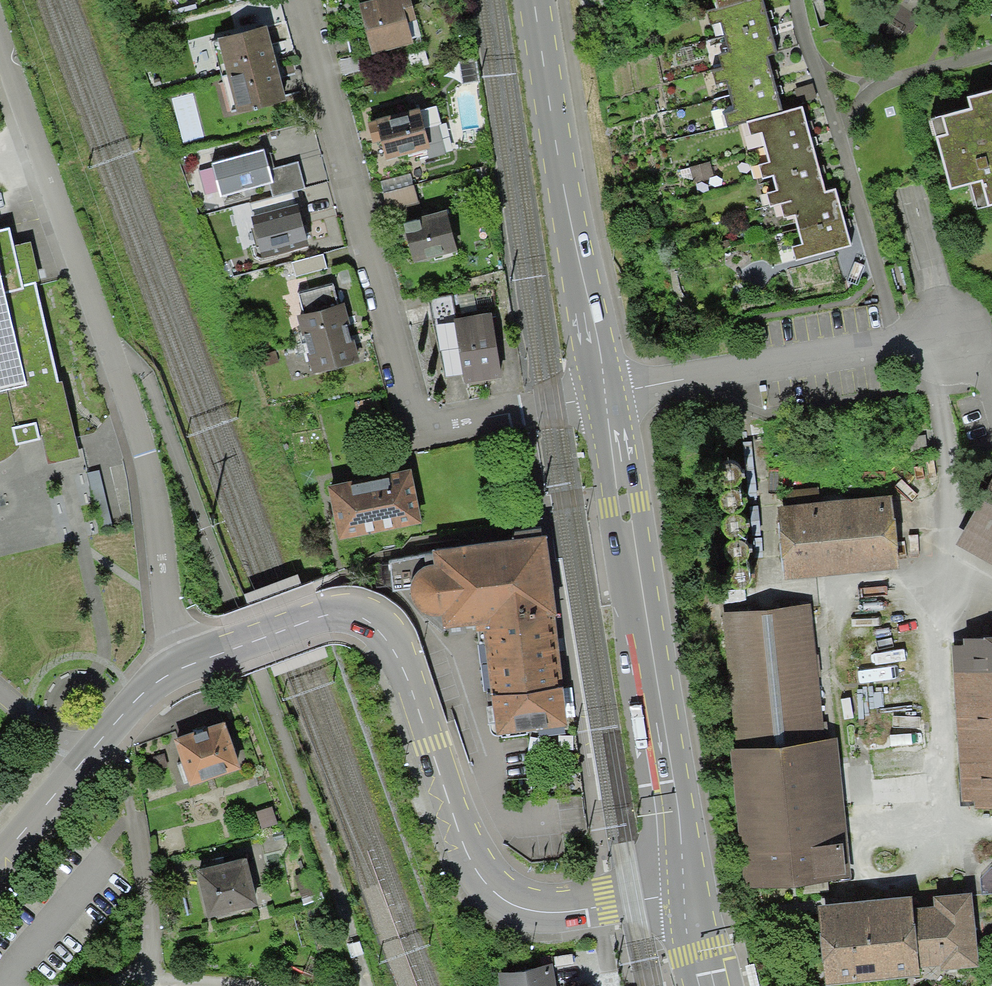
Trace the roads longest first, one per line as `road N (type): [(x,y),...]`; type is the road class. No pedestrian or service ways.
road 1 (residential): [(689,890),(572,911),(505,901),(466,852),(394,648),(357,614),(322,616),(182,670)]
road 2 (residential): [(0,34),(153,486),(182,670)]
road 3 (residential): [(303,0),(423,433),(604,398)]
road 4 (secondary): [(604,398),(689,890)]
road 5 (residential): [(604,398),(950,333),(991,371)]
road 6 (secondary): [(534,0),(604,398)]
road 7 (residential): [(182,670),(122,717),(0,854)]

